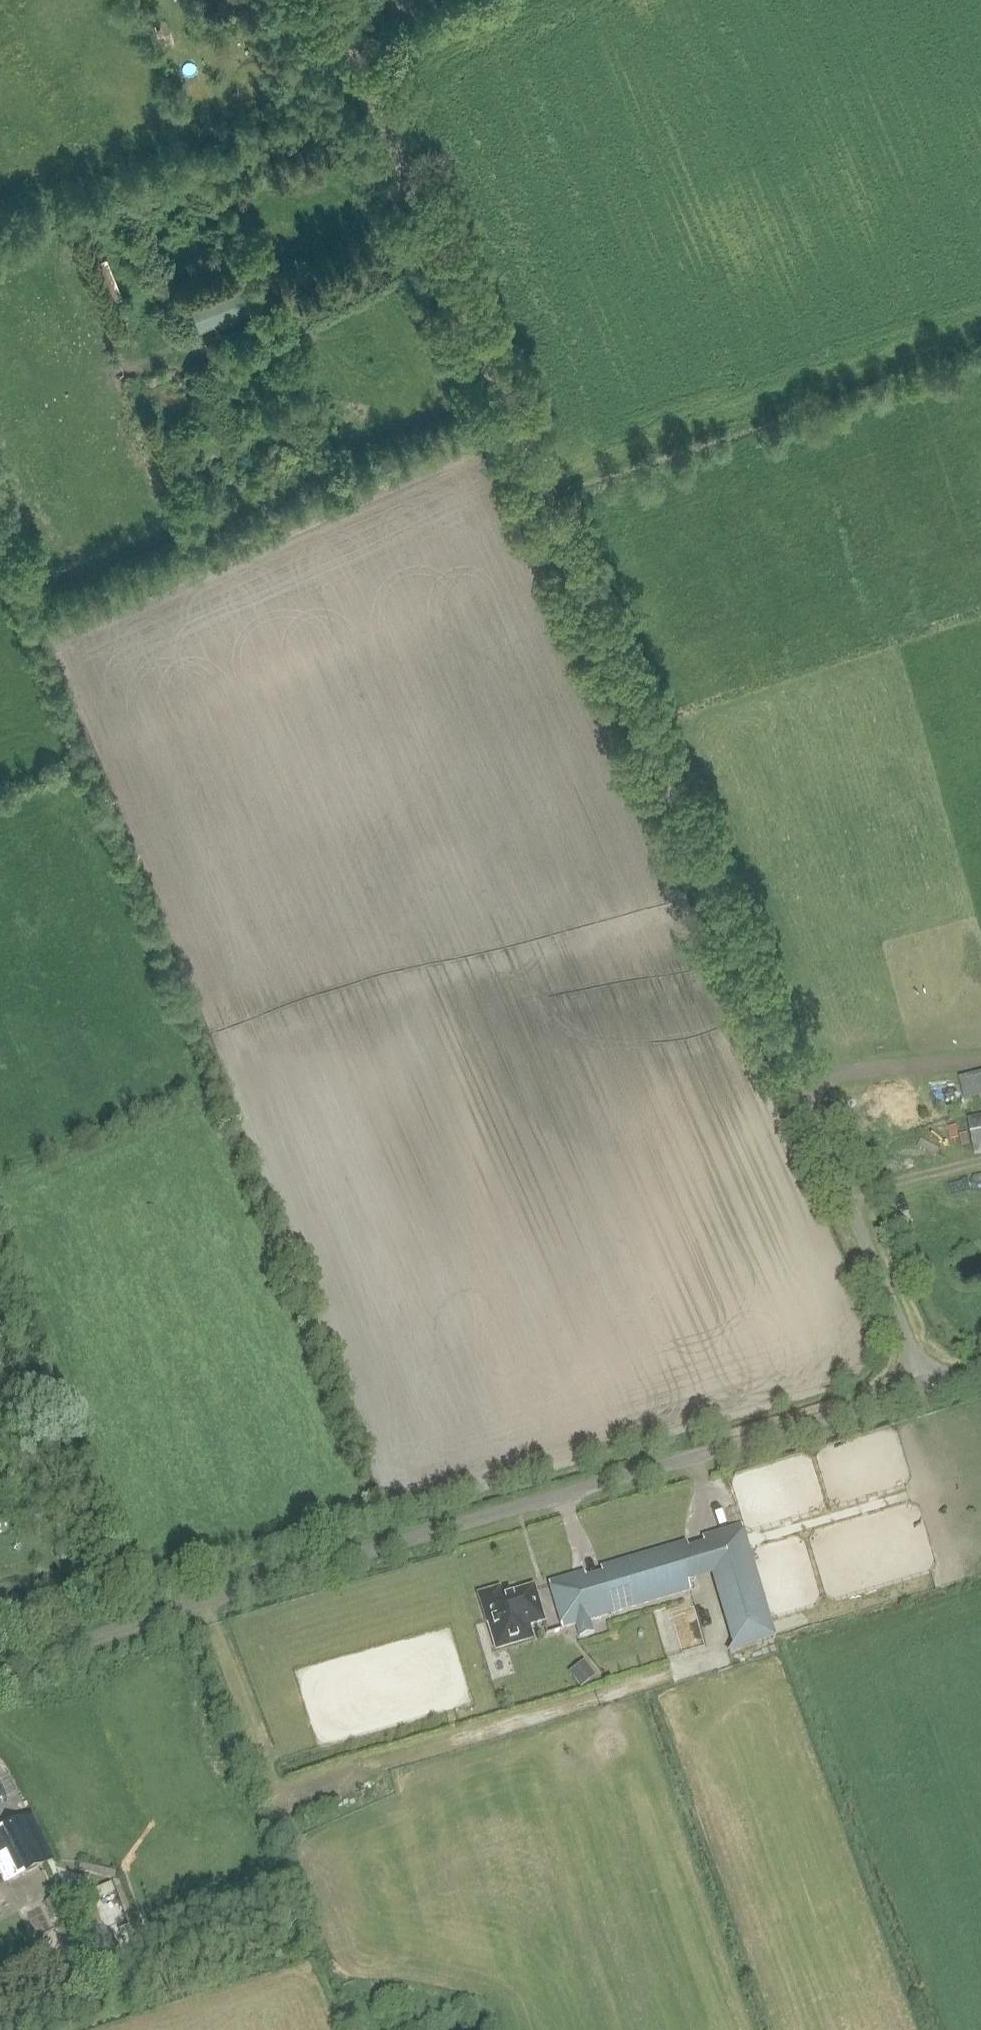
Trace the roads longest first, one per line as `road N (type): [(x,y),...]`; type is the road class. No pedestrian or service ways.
road 1 (unclassified): [(923,1380),(328,0)]
road 2 (unclassified): [(0,1668),(443,1519),(923,1380)]

